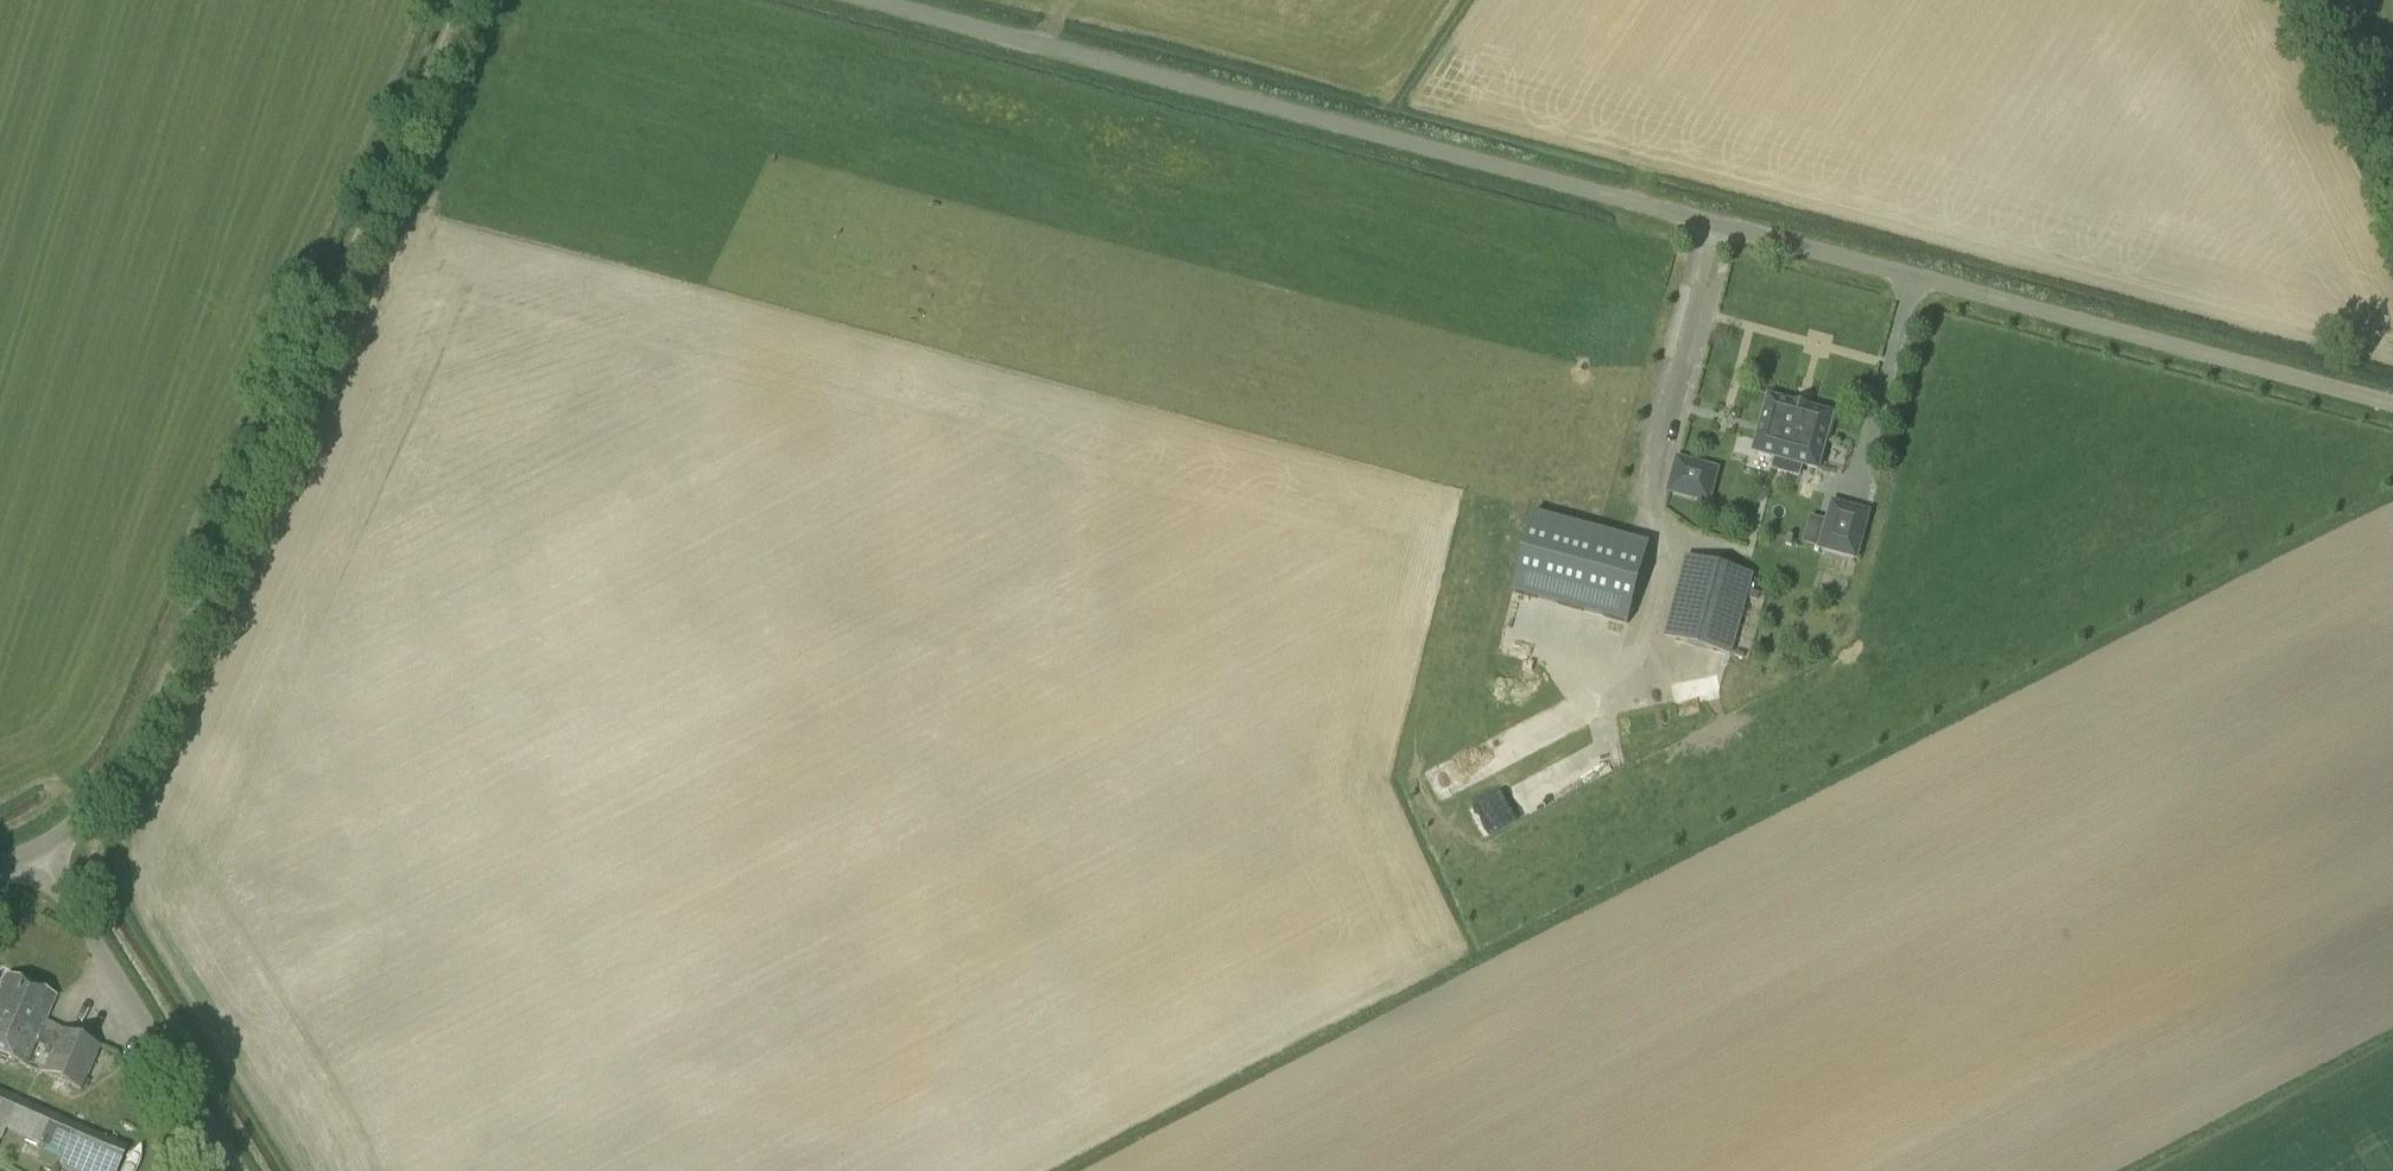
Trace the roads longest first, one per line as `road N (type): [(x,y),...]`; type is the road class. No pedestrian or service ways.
road 1 (unclassified): [(2392,395),(2002,306),(850,0)]
road 2 (unclassified): [(471,0),(152,722),(108,792),(54,848)]
road 3 (unclassified): [(233,1170),(54,848)]

